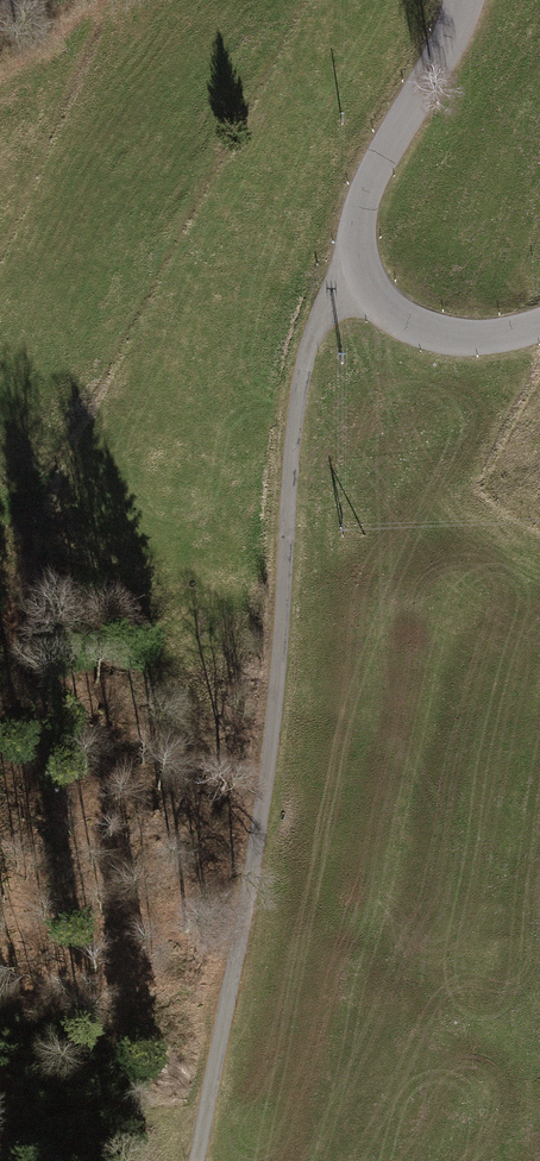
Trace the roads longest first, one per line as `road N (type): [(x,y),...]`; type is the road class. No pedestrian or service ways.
road 1 (unclassified): [(199,1160),(260,817),(304,364),(316,325),(354,282)]
road 2 (tertiary): [(460,0),(456,29),(365,198),(354,282)]
road 3 (track): [(162,1160),(205,1125),(132,1113),(53,1120),(0,1148)]
road 4 (tertiary): [(354,282),(396,325),(458,346),(539,328)]

